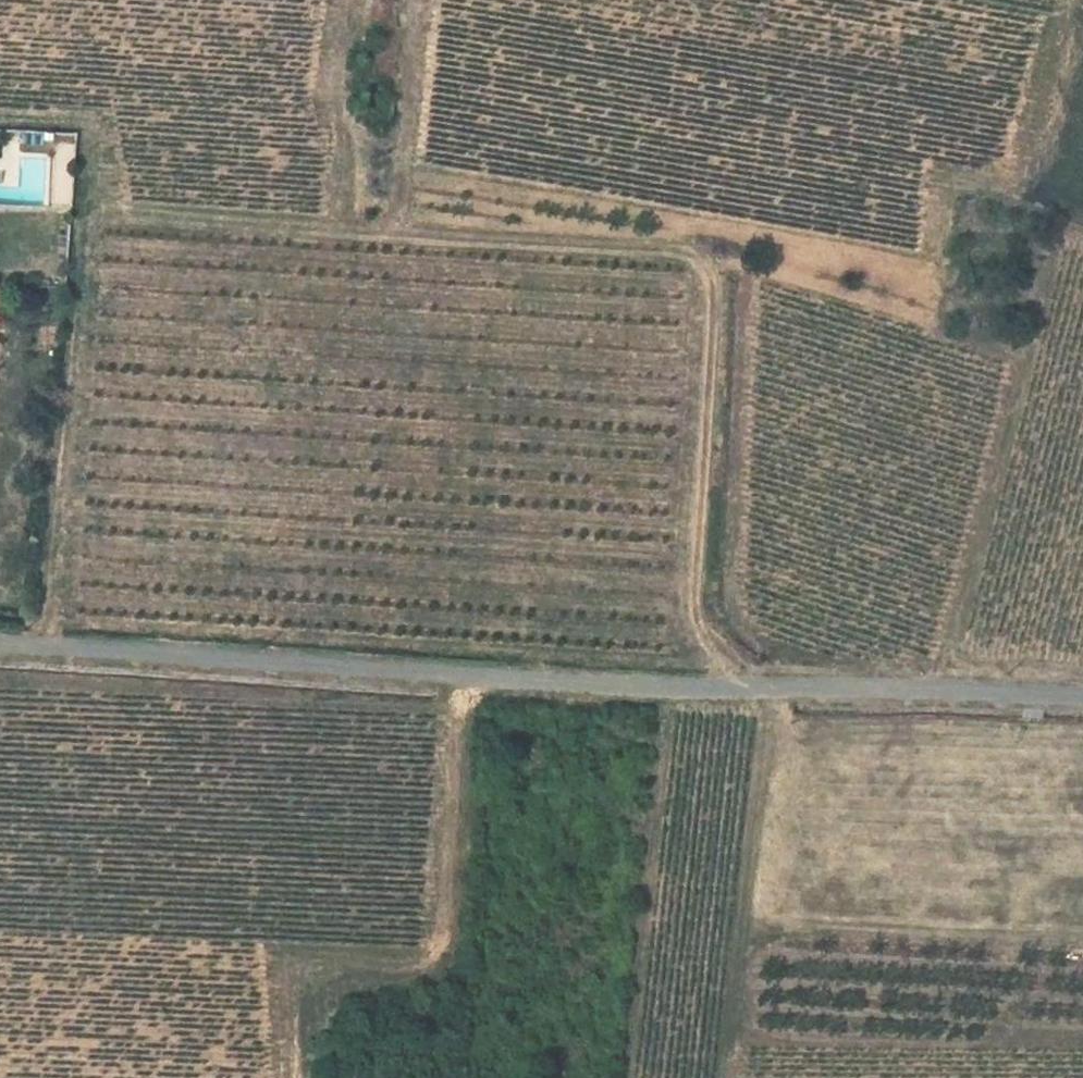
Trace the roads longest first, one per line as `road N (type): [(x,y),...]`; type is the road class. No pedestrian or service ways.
road 1 (unclassified): [(0,649),(680,691),(1082,694)]

